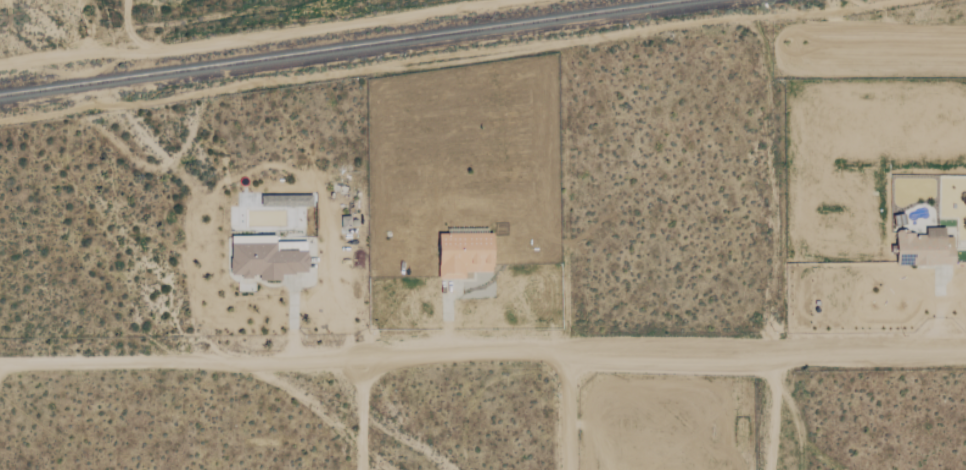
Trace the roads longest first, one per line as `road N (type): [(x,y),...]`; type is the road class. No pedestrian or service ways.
road 1 (track): [(0,368),(965,351)]

